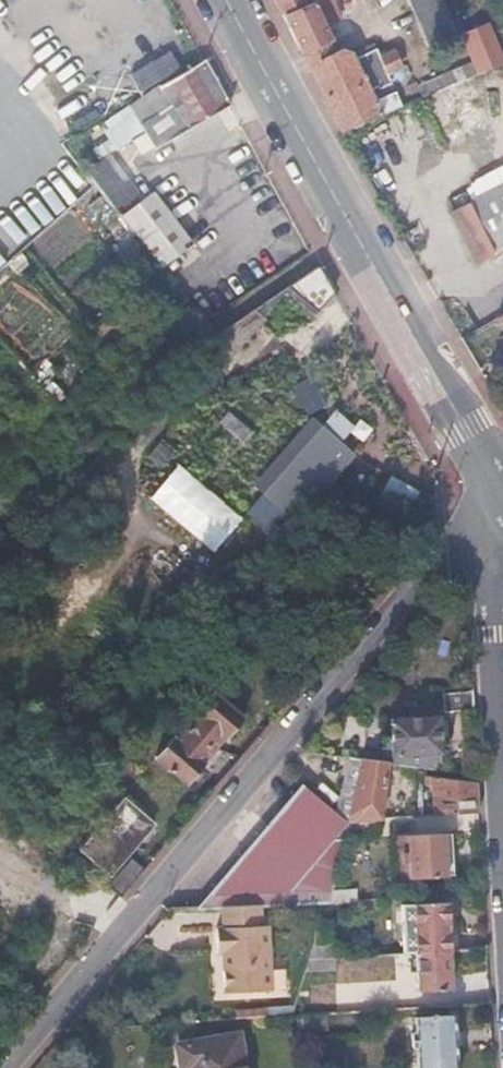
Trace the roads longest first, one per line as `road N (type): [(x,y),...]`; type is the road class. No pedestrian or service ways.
road 1 (residential): [(499,487),(133,920)]
road 2 (primary): [(488,469),(227,0)]
road 3 (tertiary): [(502,550),(488,589),(502,841)]
road 4 (residential): [(133,920),(9,1067)]
road 5 (residential): [(133,920),(34,889),(0,861)]

